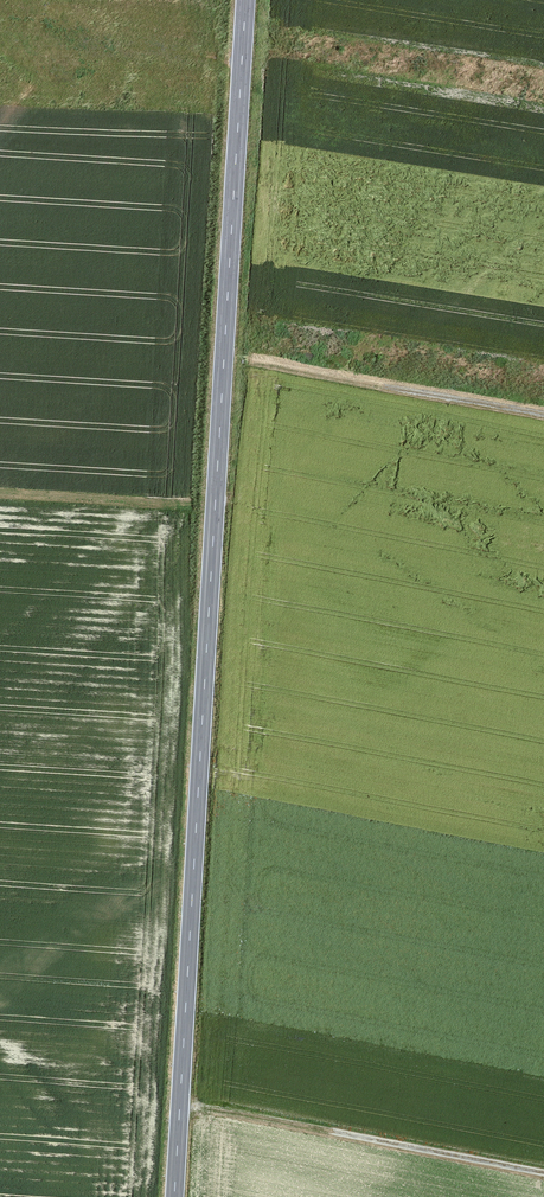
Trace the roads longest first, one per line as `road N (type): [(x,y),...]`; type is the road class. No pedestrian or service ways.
road 1 (primary): [(245,0),(173,1196)]
road 2 (track): [(543,1172),(289,1122)]
road 3 (track): [(384,387),(543,414)]

